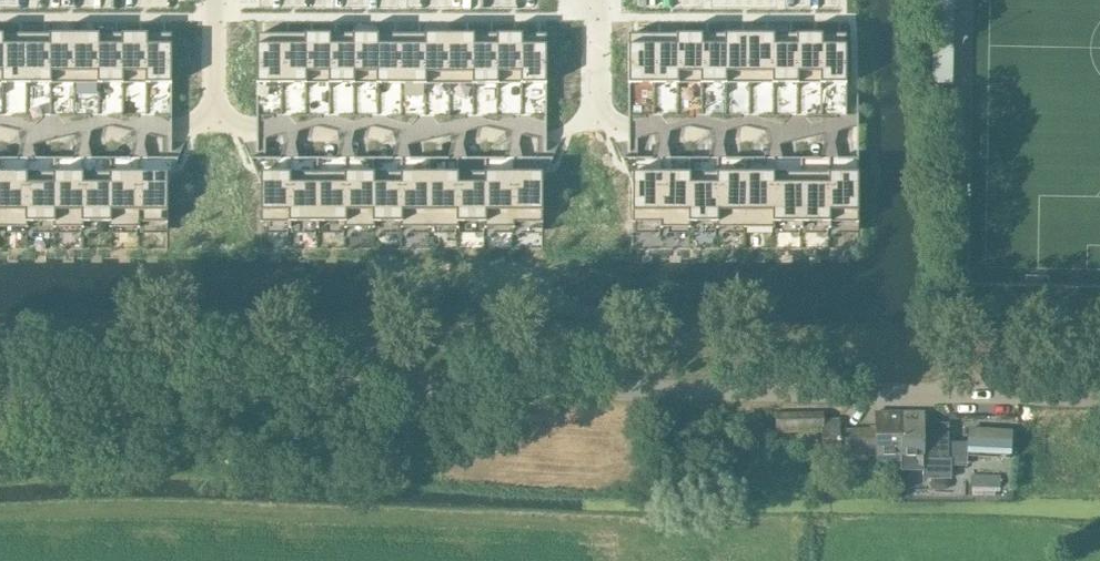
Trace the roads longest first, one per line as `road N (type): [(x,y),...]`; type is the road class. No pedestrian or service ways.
road 1 (unclassified): [(0,396),(201,384),(1099,398)]

